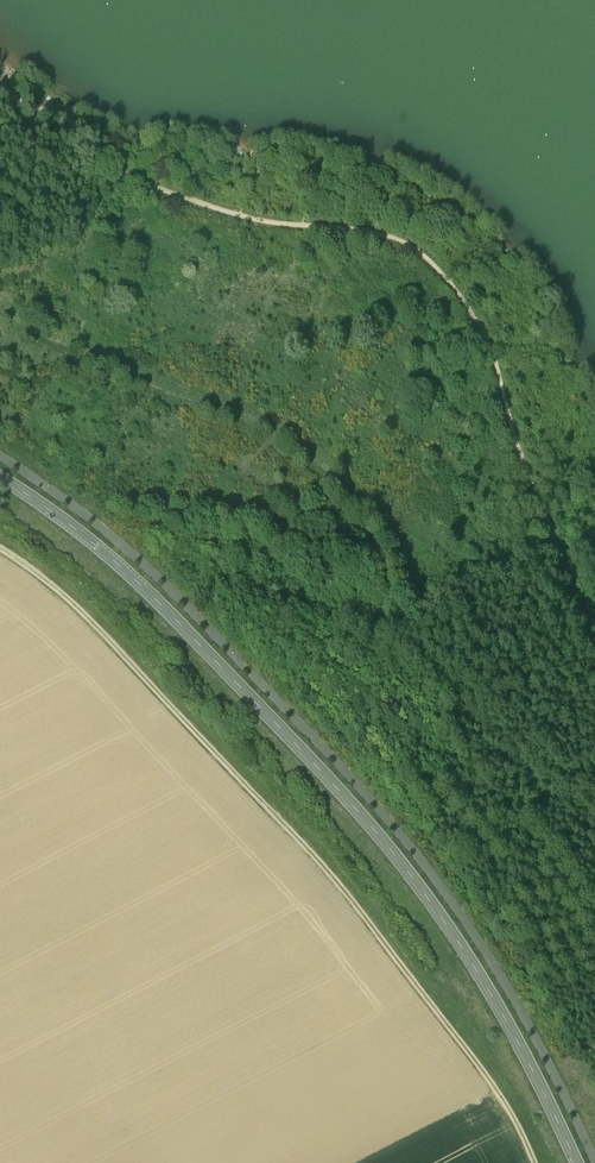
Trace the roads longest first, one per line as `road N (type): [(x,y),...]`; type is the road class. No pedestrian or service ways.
road 1 (unclassified): [(0,479),(74,529),(156,602),(373,831),(482,978),(577,1162)]
road 2 (track): [(534,1162),(488,1080),(352,902),(91,623),(0,551)]
road 3 (track): [(594,619),(513,427),(489,336),(426,255),(378,231),(250,221),(119,167)]

